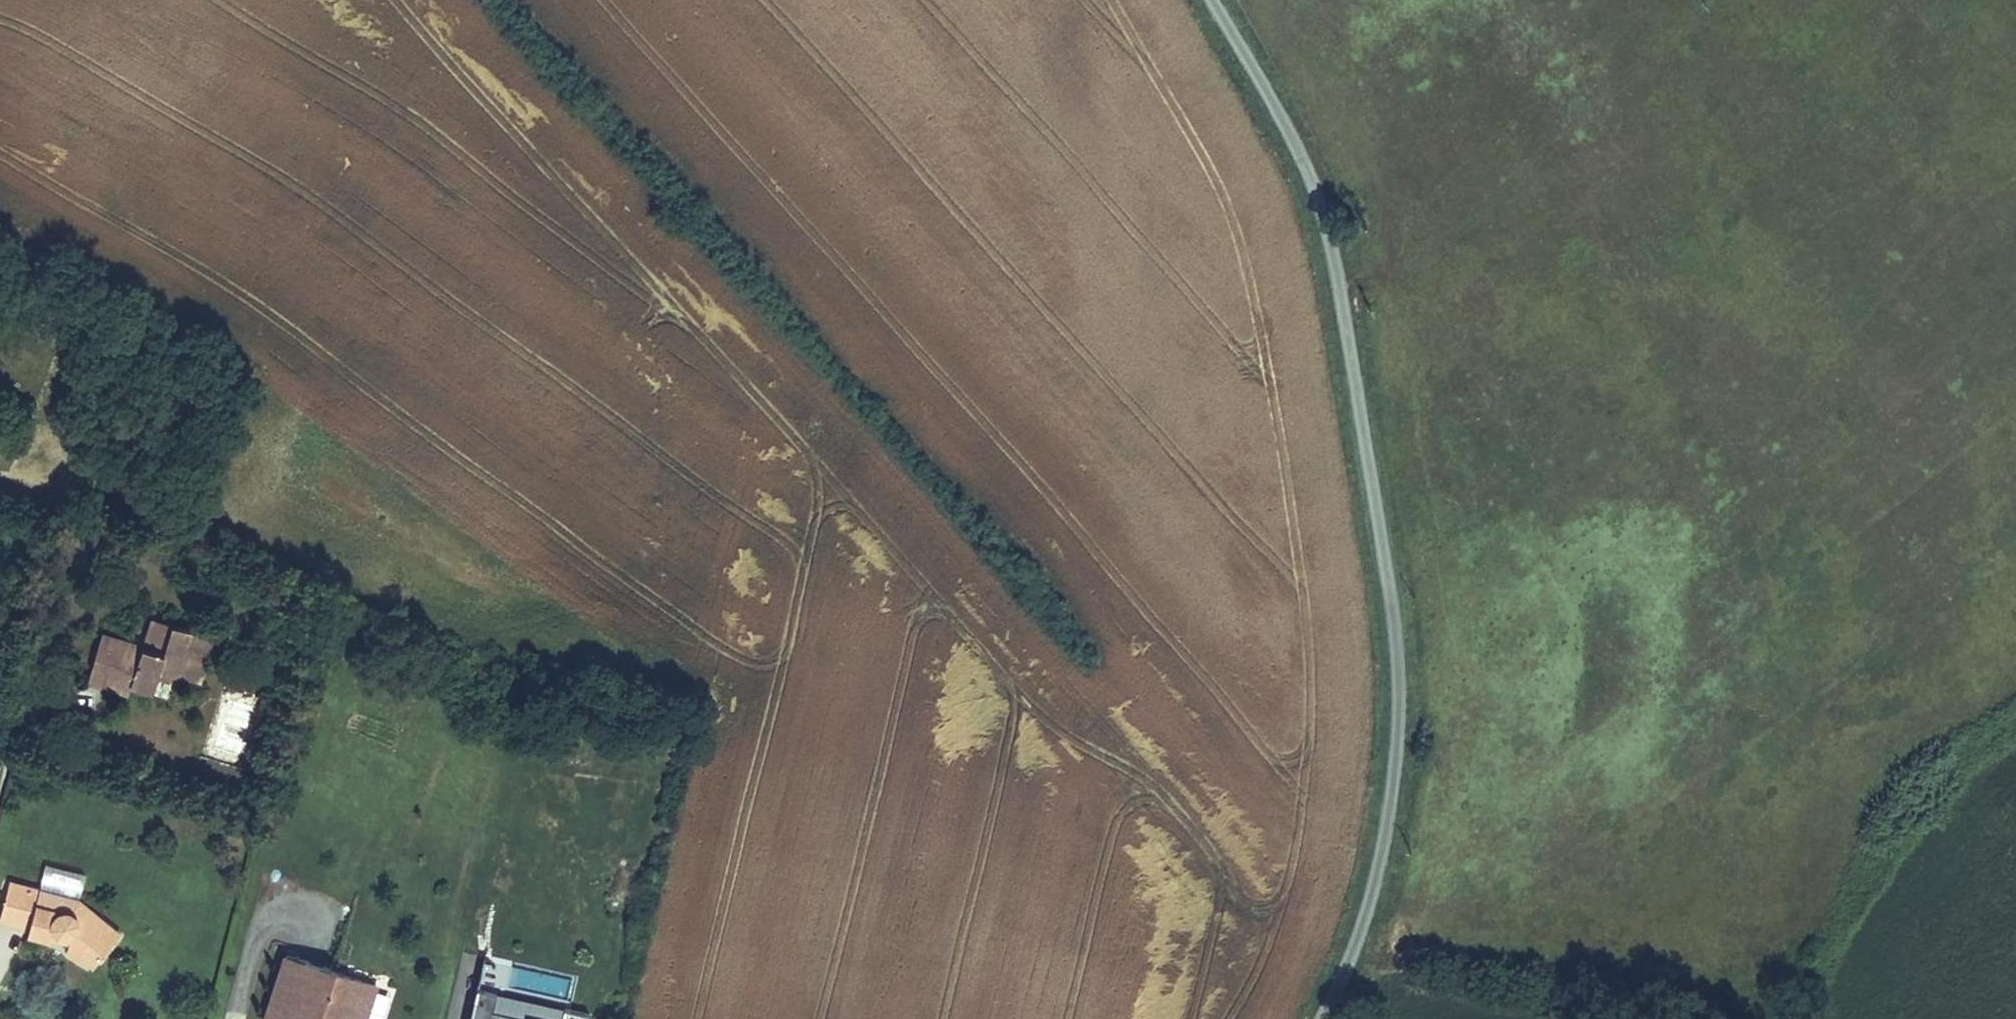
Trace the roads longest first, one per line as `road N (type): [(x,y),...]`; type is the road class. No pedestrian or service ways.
road 1 (unclassified): [(1322,1018),(1382,844),(1397,719),(1385,570),(1314,188),(1283,117),(1212,0)]

